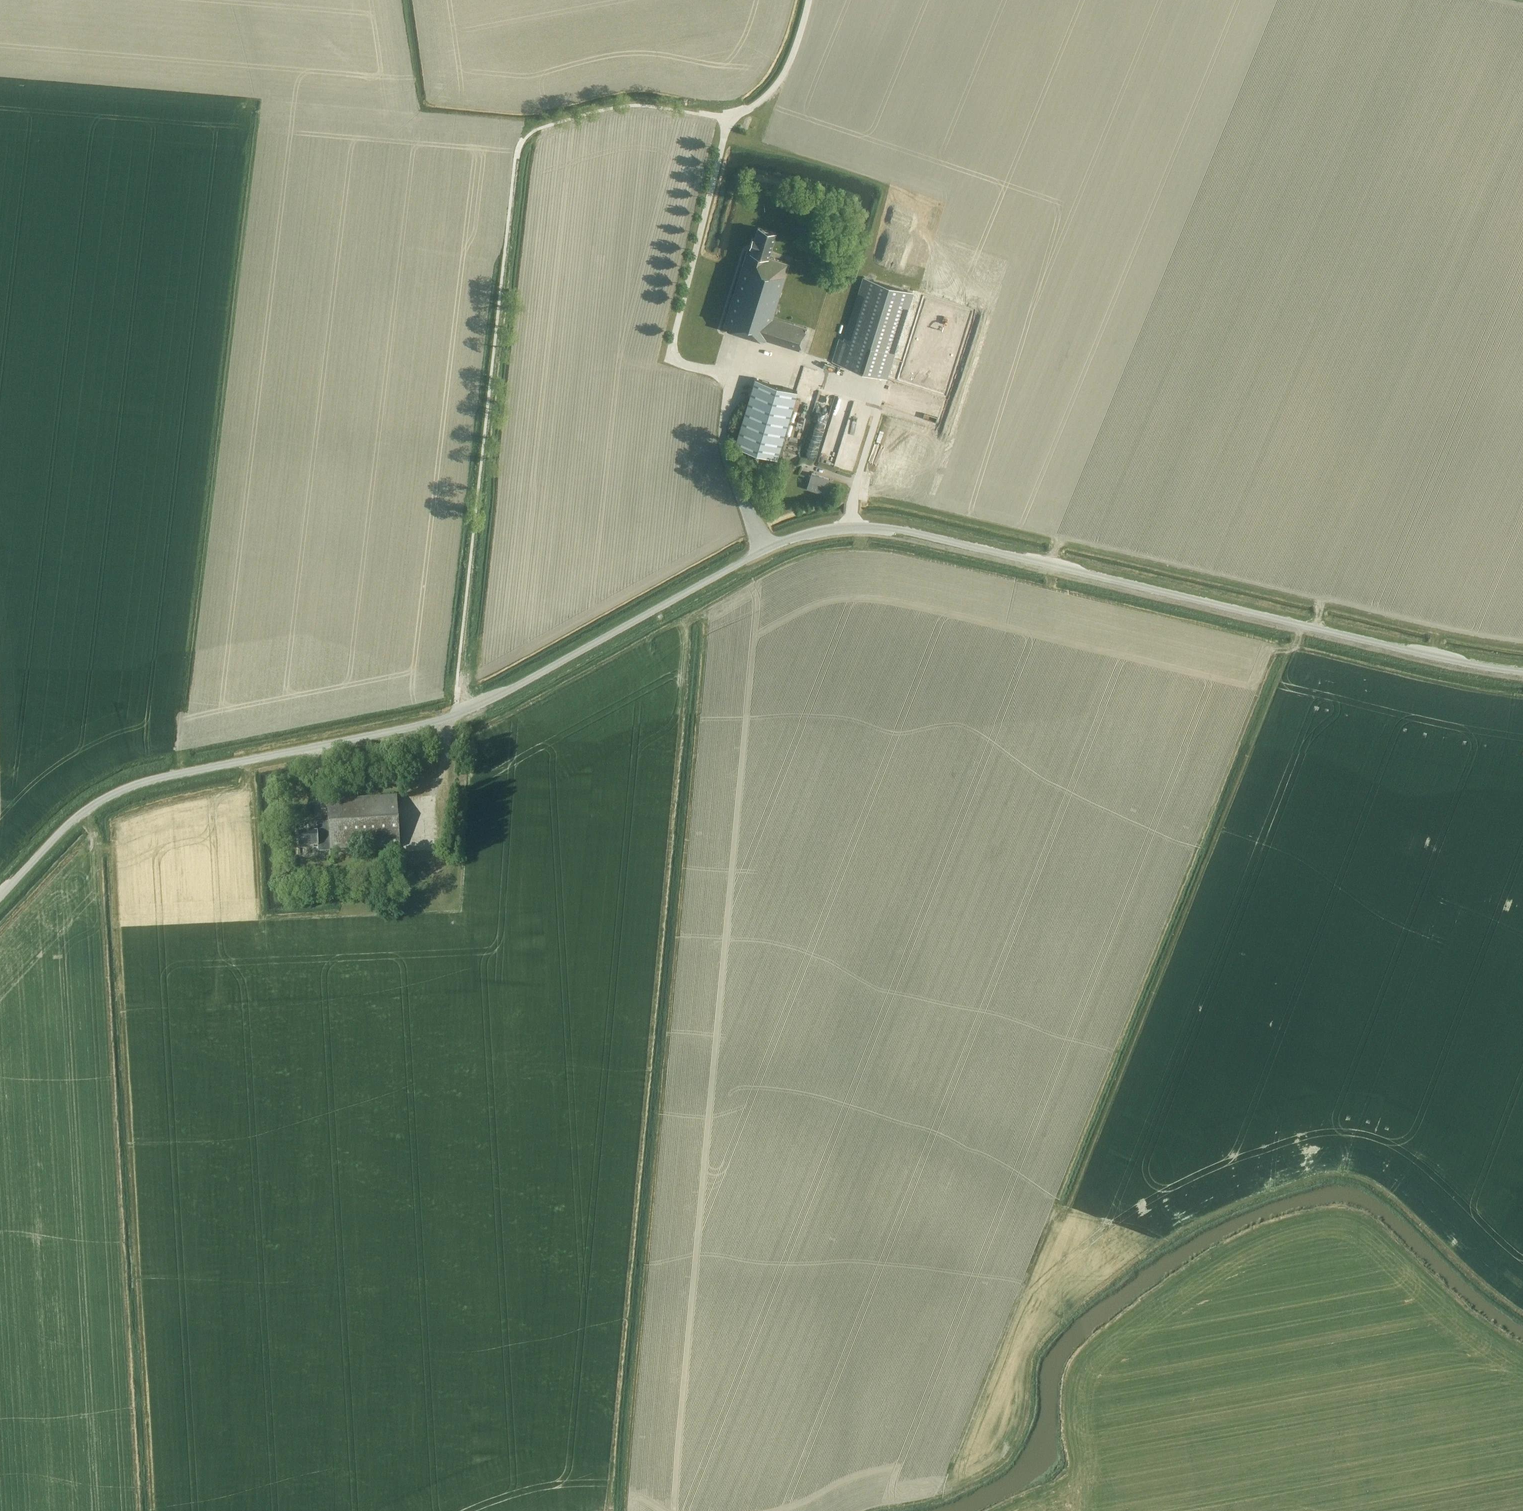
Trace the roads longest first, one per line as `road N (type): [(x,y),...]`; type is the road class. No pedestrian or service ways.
road 1 (unclassified): [(0,897),(97,804),(140,785),(454,716),(767,548),(836,526),(897,529),(1522,670)]
road 2 (track): [(732,378),(670,361),(726,118)]

